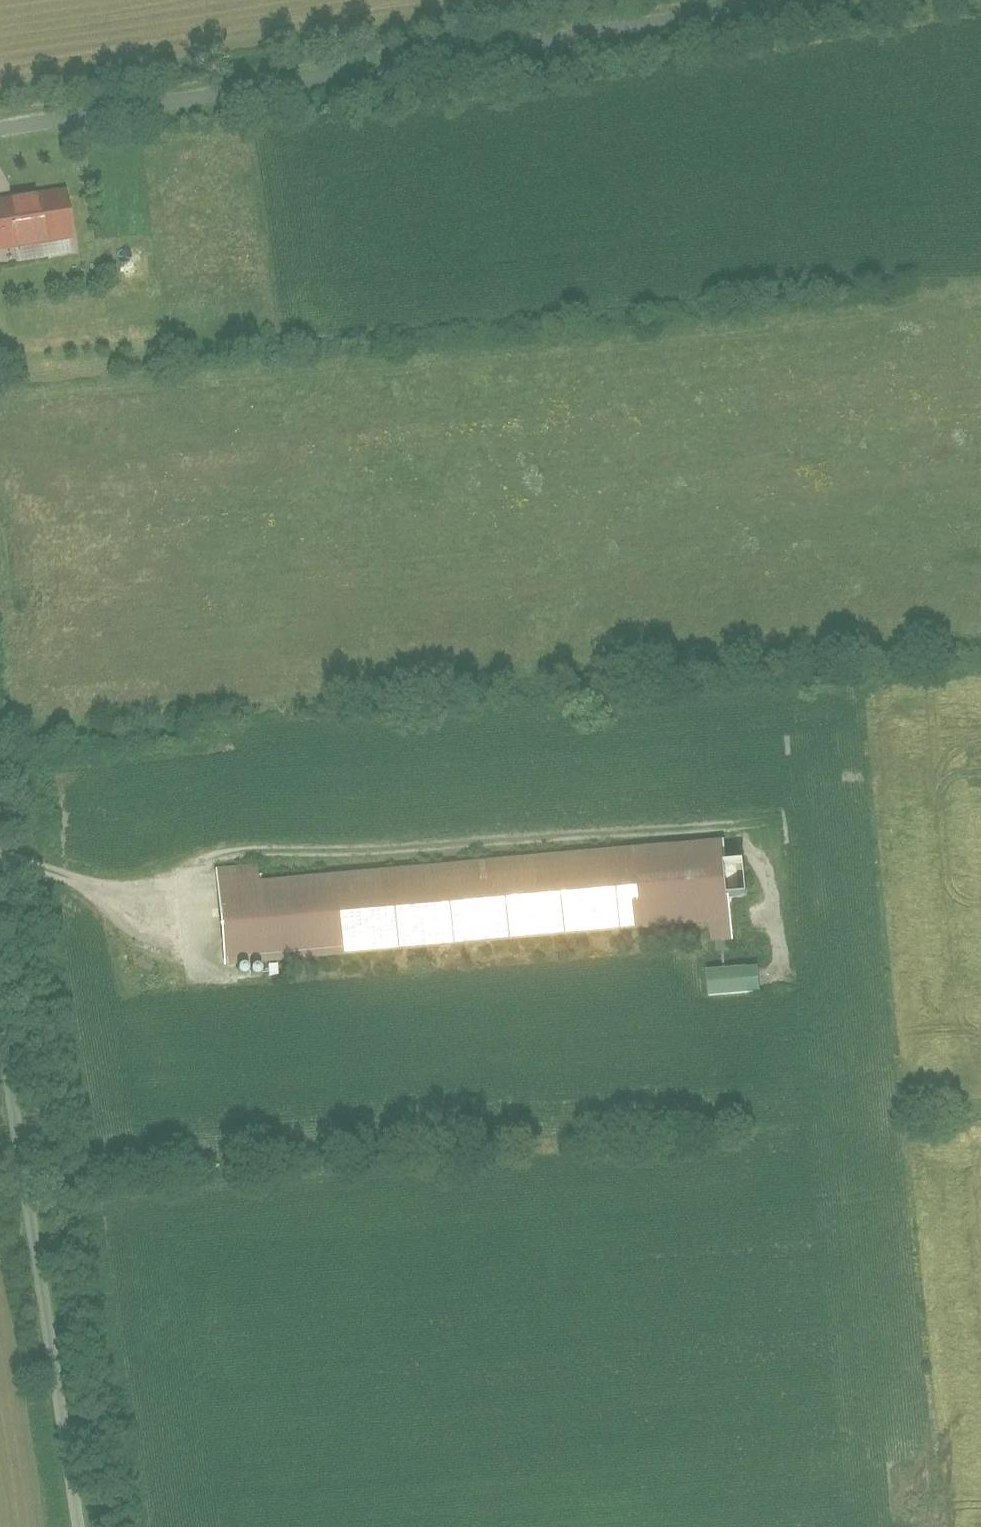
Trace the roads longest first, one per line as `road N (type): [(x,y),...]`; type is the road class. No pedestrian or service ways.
road 1 (residential): [(0,134),(814,0)]
road 2 (residential): [(0,1038),(78,1526)]

